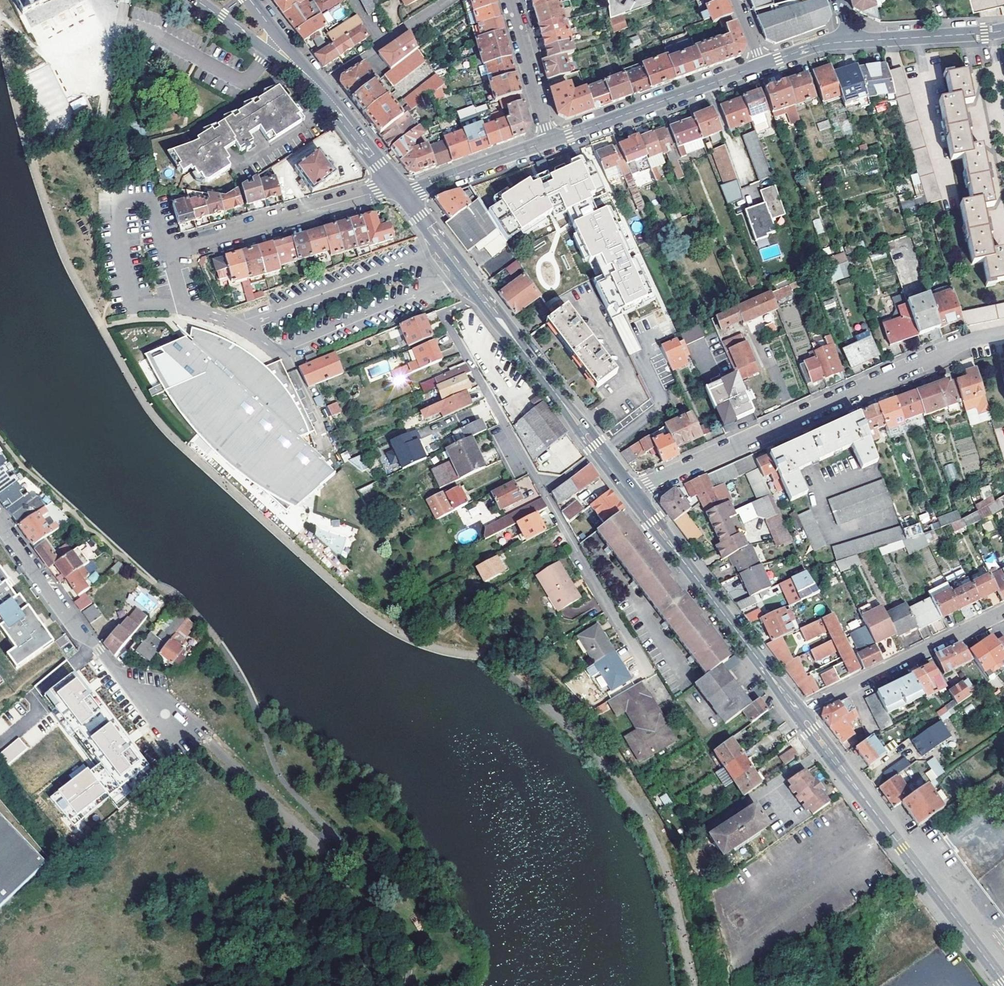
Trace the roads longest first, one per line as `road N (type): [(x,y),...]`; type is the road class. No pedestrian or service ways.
road 1 (residential): [(631,493),(969,340),(1003,333)]
road 2 (secondary): [(798,712),(1003,983)]
road 3 (secondary): [(631,493),(798,712)]
road 4 (residential): [(165,714),(67,619),(0,526)]
road 5 (residential): [(481,295),(448,323),(545,493)]
road 6 (residential): [(394,187),(166,251)]
road 7 (residential): [(1003,611),(798,712)]
road 8 (residential): [(550,141),(762,65)]
road 9 (residential): [(545,493),(652,675)]
road 10 (secondary): [(481,295),(600,451)]
road 11 (residential): [(402,196),(550,141)]
road 12 (residential): [(448,0),(320,88)]
road 13 (residential): [(851,41),(1003,29)]
road 14 (residential): [(550,141),(511,0)]
road 15 (secondary): [(402,196),(481,295)]
road 16 (secondary): [(320,88),(394,187)]

